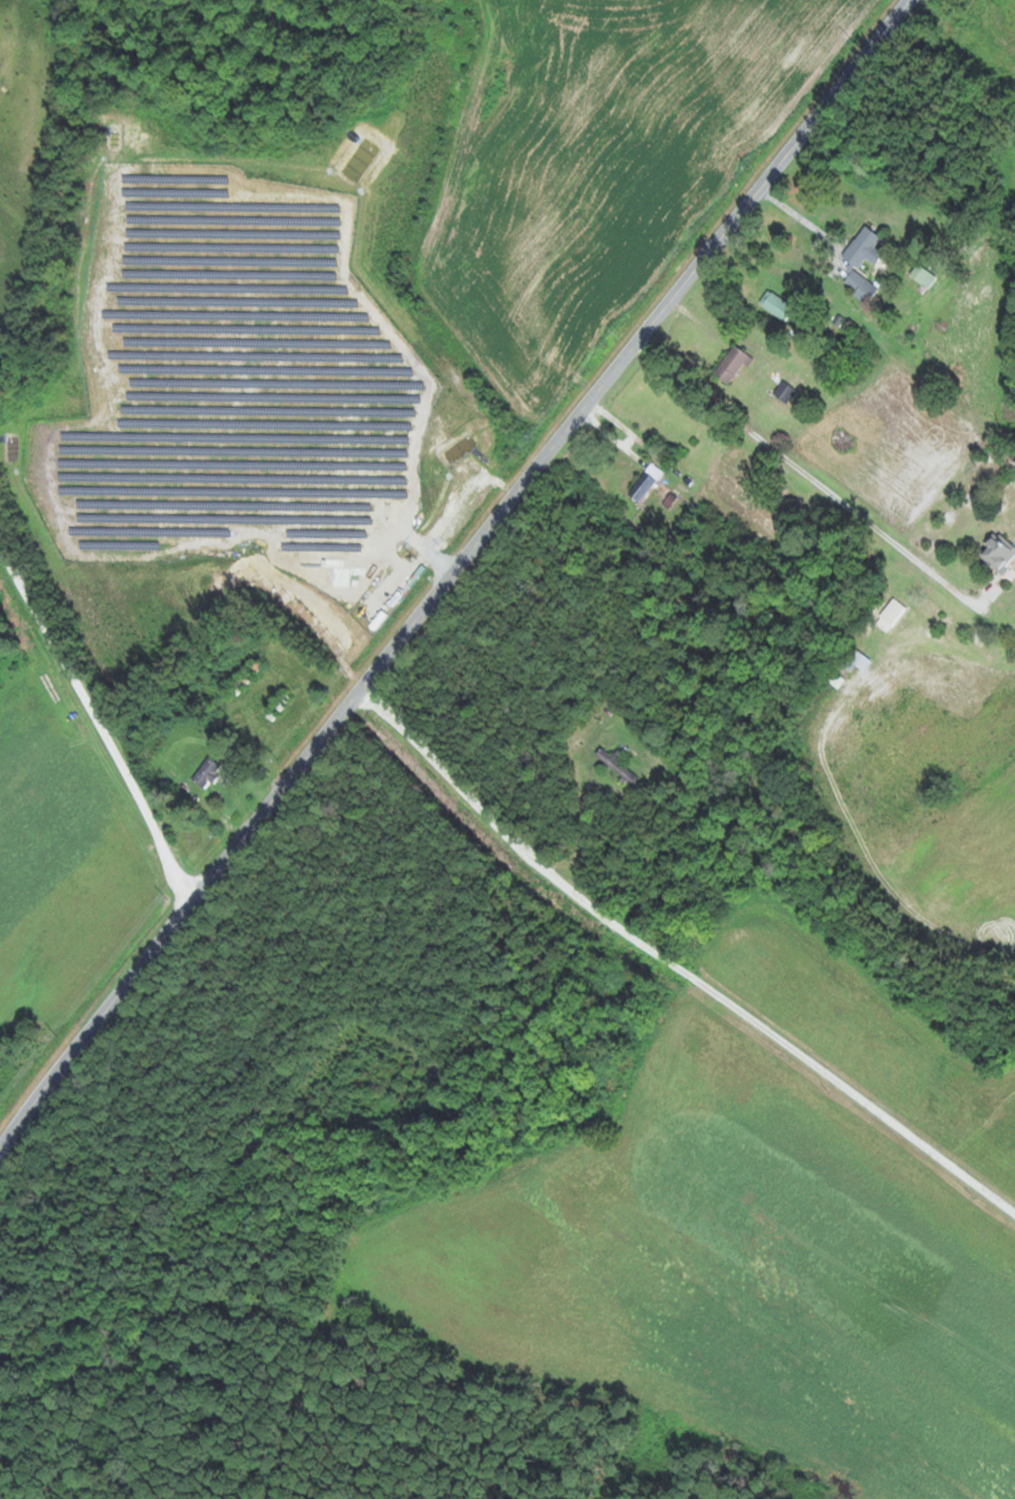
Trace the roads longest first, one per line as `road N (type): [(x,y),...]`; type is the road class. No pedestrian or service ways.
road 1 (secondary): [(0,1153),(909,0)]
road 2 (residential): [(637,342),(947,572)]
road 3 (residential): [(737,216),(1014,407)]

